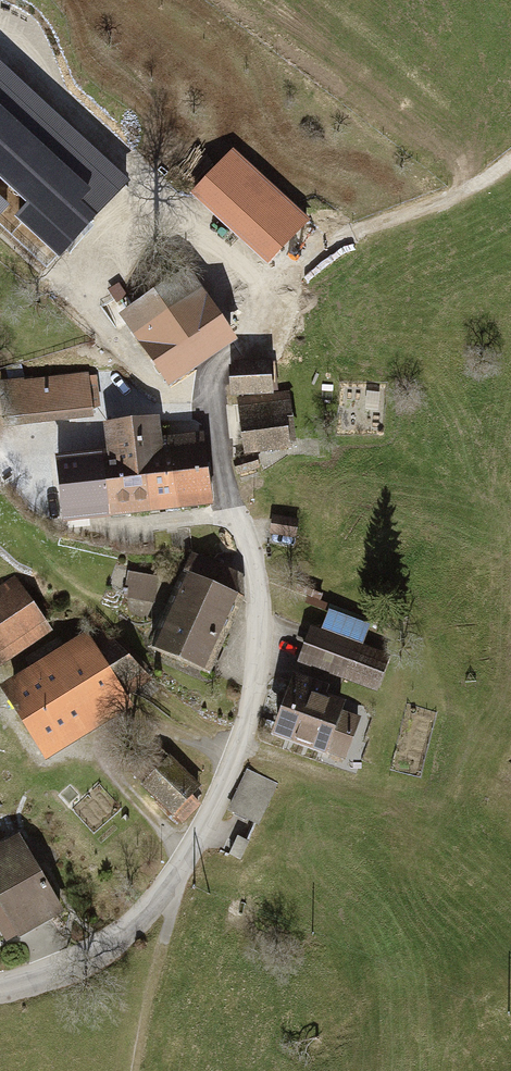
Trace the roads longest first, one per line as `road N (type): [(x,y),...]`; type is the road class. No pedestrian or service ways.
road 1 (residential): [(0,988),(104,959),(136,930),(190,859),(237,758),(253,705),(256,591),(213,441),(216,379),(254,314)]
road 2 (track): [(254,314),(102,191),(9,0)]
road 3 (track): [(254,314),(311,255),(442,201),(510,162)]
road 4 (track): [(166,895),(169,923),(135,1070)]

